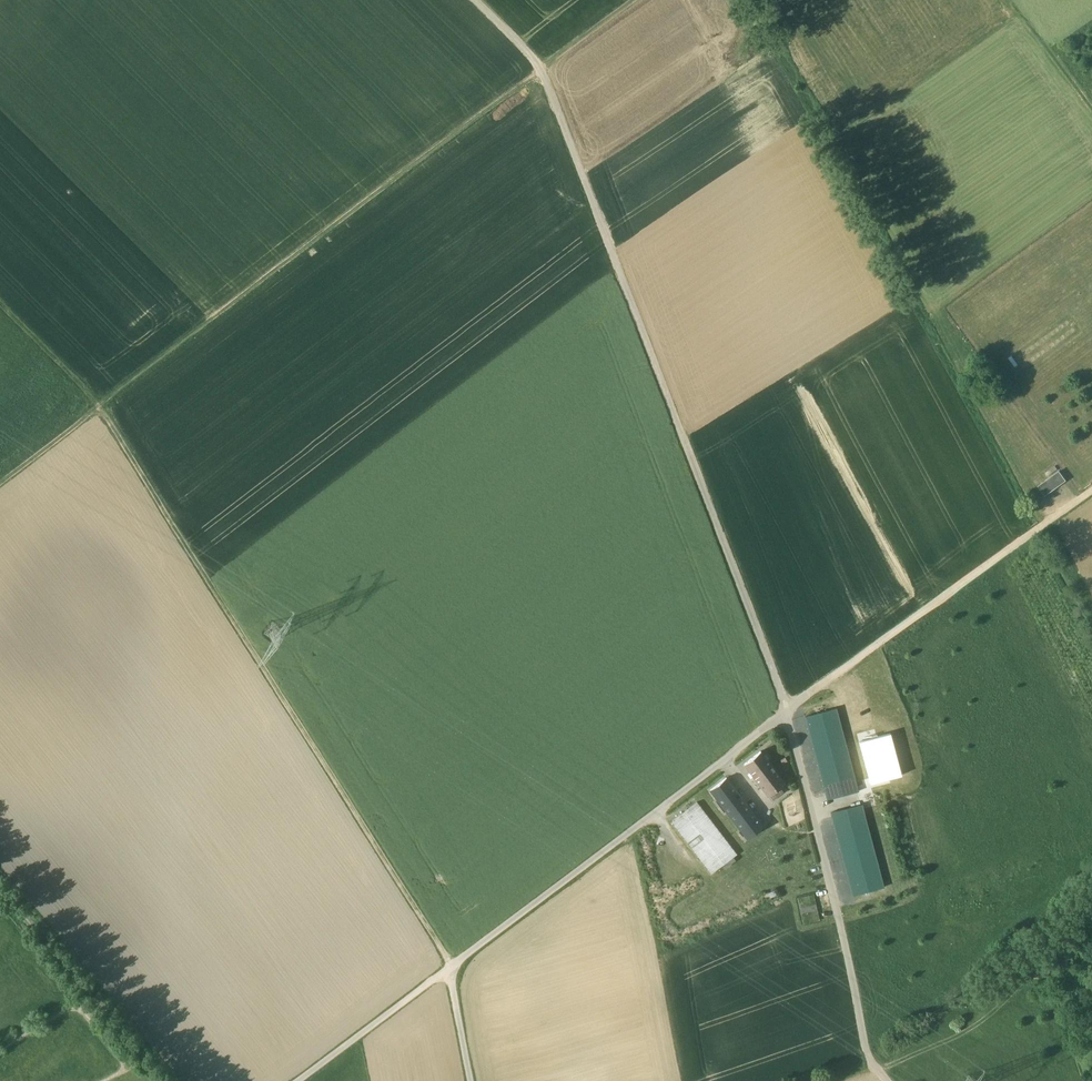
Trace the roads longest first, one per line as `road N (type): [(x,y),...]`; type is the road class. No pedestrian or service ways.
road 1 (track): [(886,1080),(868,1057),(786,711),(543,75),(474,0)]
road 2 (track): [(451,967),(114,426),(0,307)]
road 3 (track): [(0,490),(543,75)]
road 4 (unclassified): [(451,967),(786,711)]
road 5 (track): [(786,711),(1091,491)]
road 6 (track): [(0,890),(163,1080)]
road 7 (unclassified): [(300,1080),(451,967)]
road 8 (track): [(650,0),(543,75)]
road 9 (track): [(1091,106),(1015,0)]

